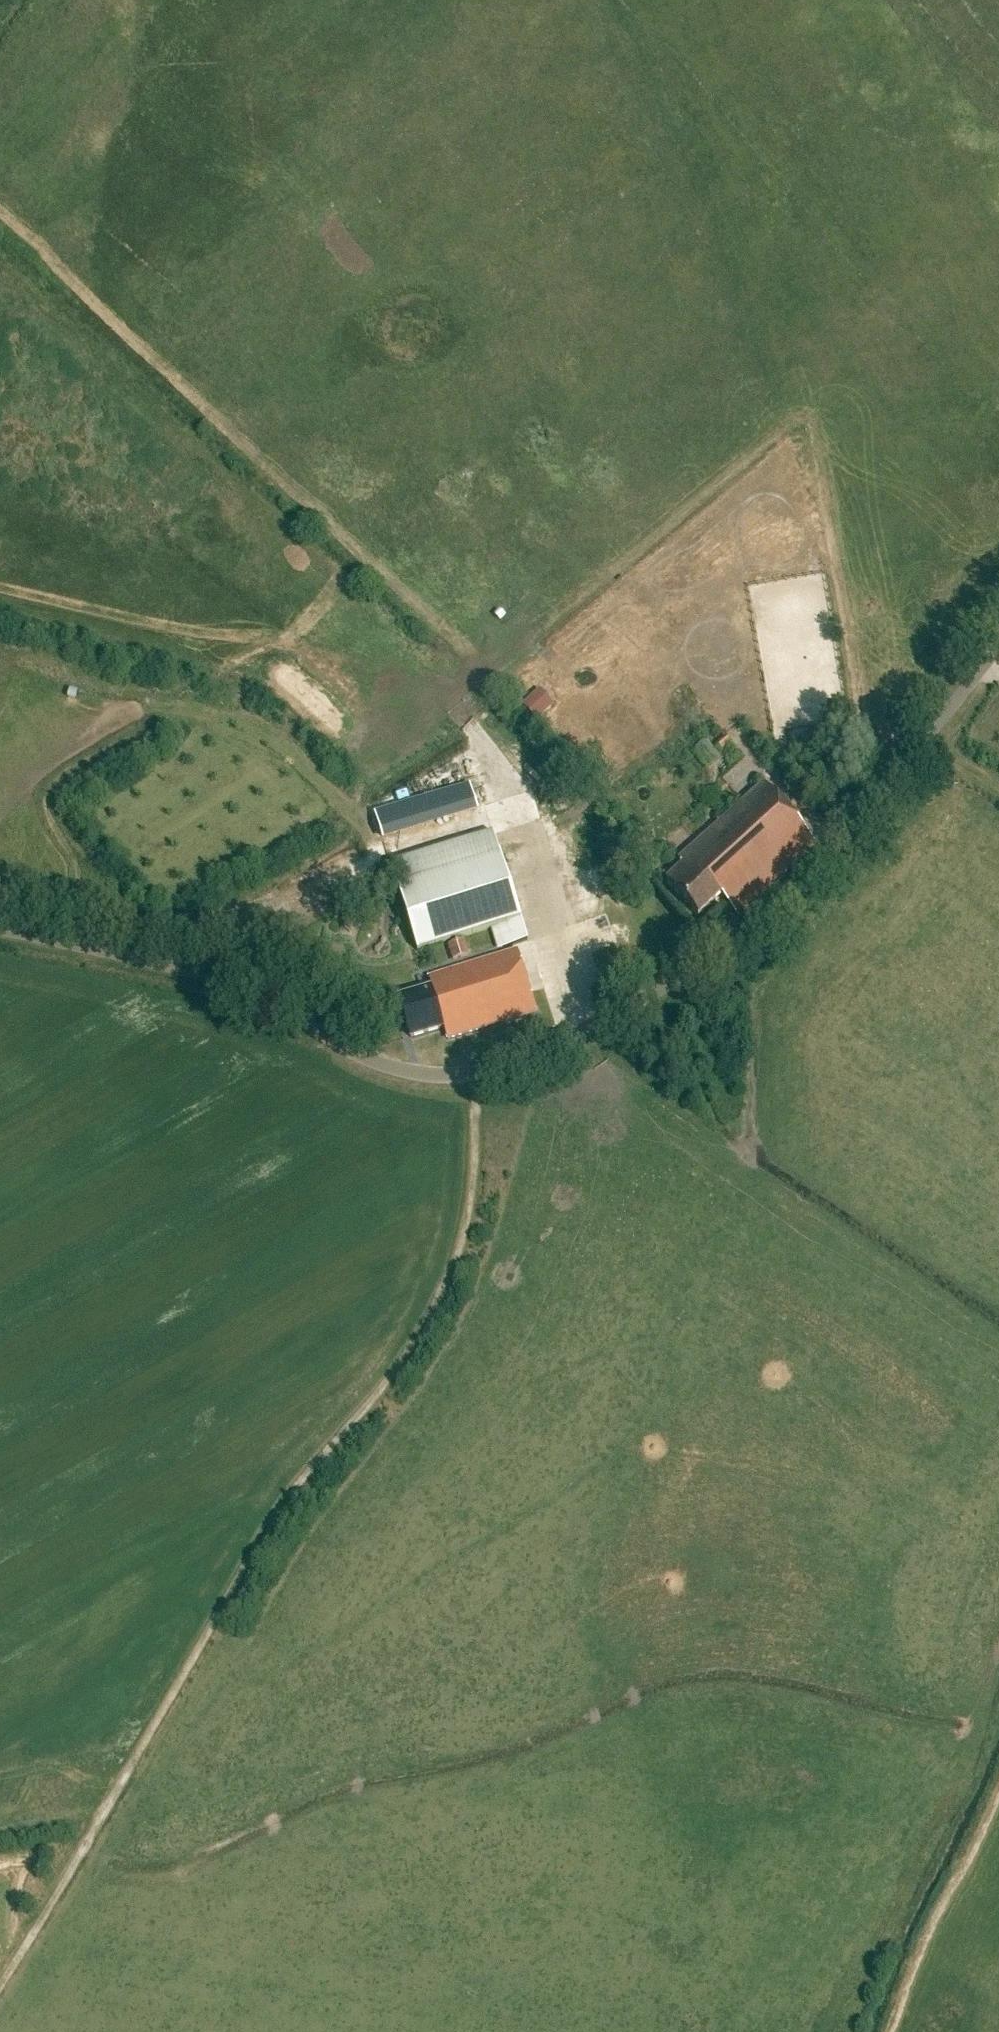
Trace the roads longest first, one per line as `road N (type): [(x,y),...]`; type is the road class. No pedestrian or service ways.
road 1 (unclassified): [(473,1071),(554,1054),(748,936),(832,863),(998,651)]
road 2 (unclassified): [(473,1071),(377,1071),(285,1015),(190,977),(0,930)]

